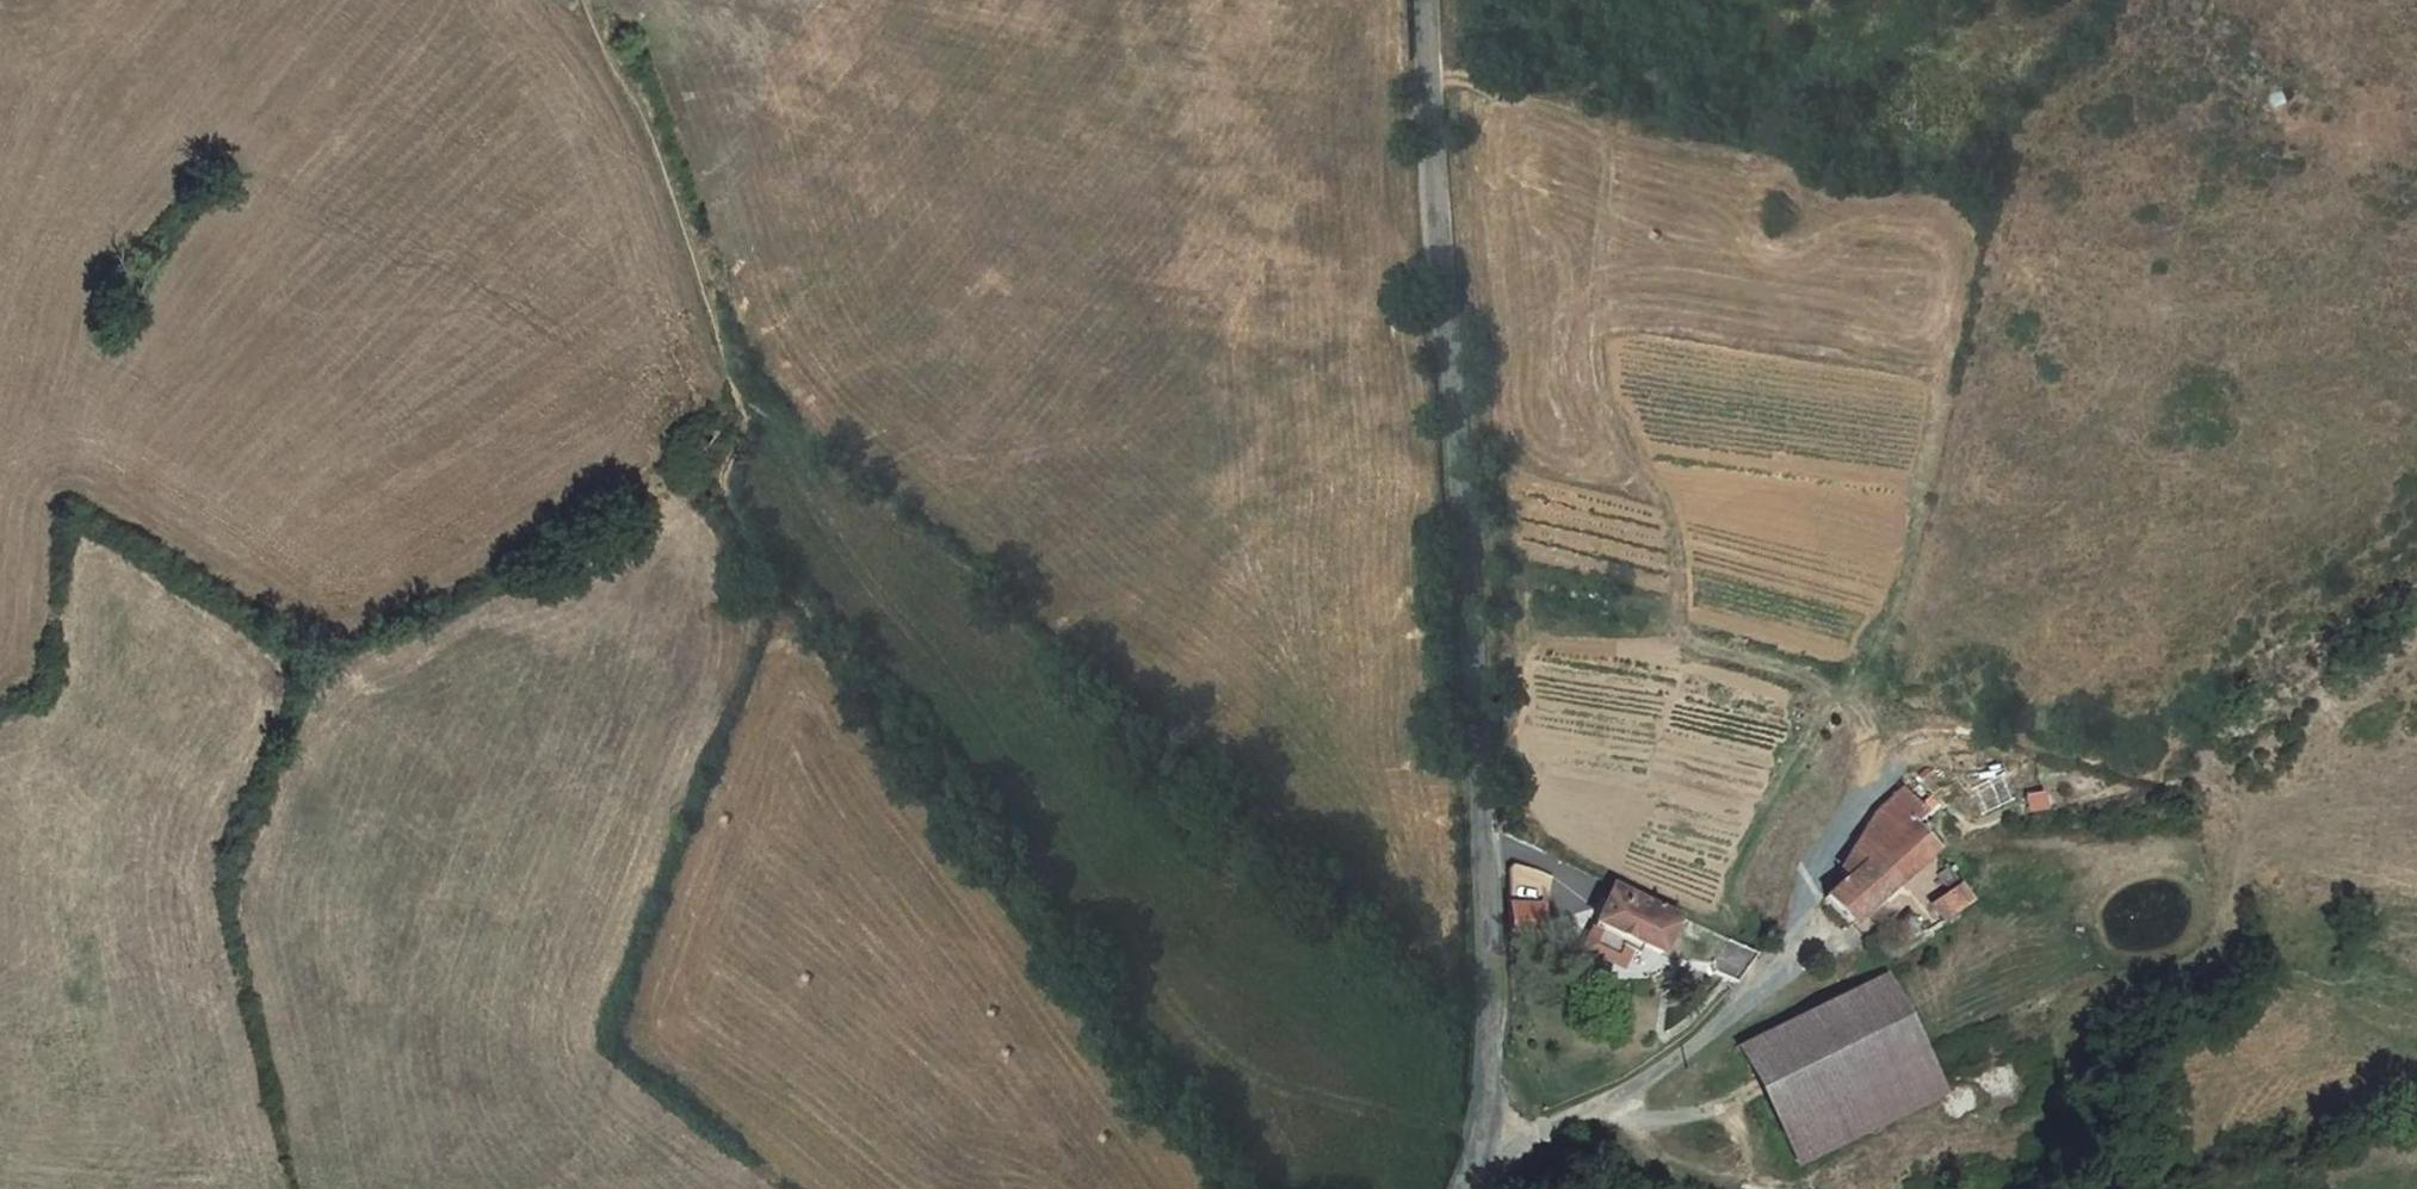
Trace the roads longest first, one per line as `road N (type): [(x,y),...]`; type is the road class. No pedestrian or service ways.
road 1 (unclassified): [(1465,1188),(1486,1127),(1489,1034),(1427,0)]

